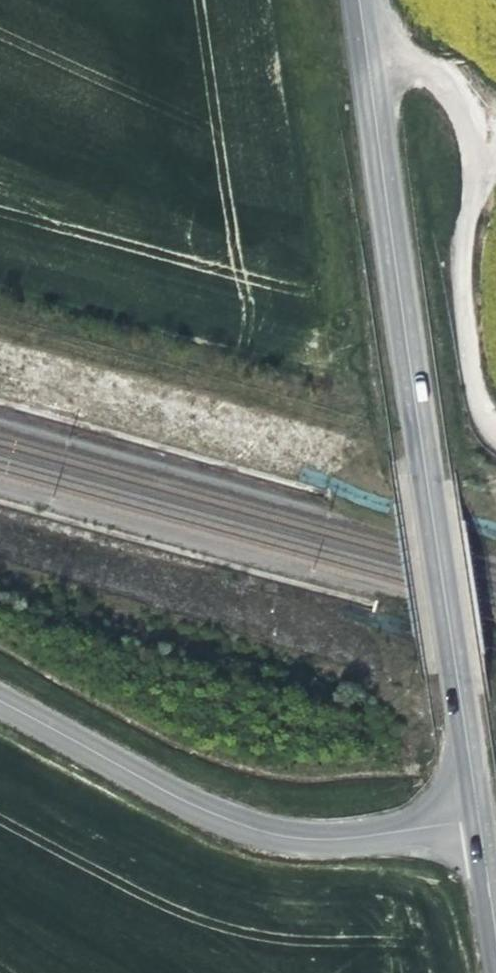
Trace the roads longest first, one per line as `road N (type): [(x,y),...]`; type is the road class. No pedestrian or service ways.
road 1 (tertiary): [(479,819),(365,38)]
road 2 (tertiary): [(479,819),(353,839),(240,828),(0,704)]
road 3 (unclassified): [(495,432),(476,389),(461,294),(479,155),(472,127),(458,95),(365,38)]

